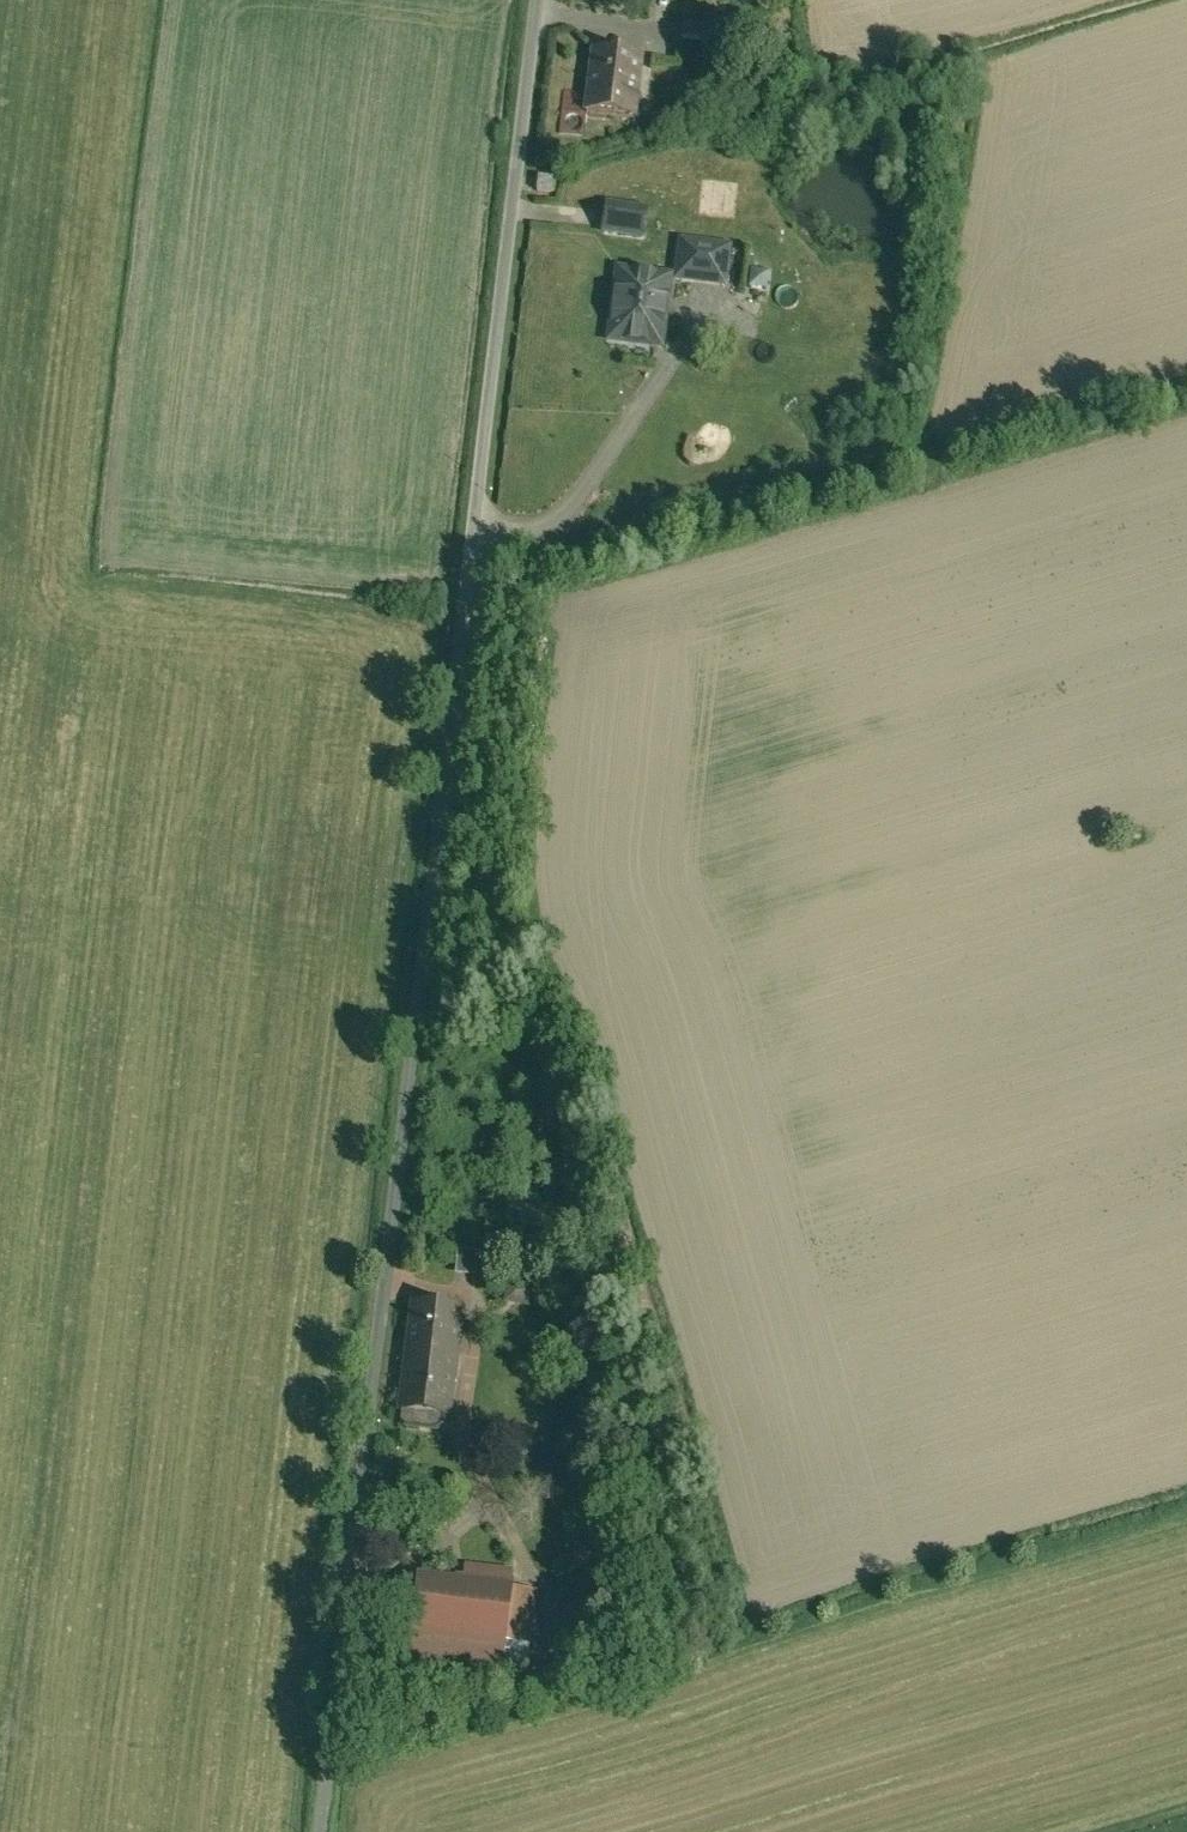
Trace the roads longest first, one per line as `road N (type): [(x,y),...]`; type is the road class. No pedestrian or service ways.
road 1 (residential): [(326,1831),(536,0)]

